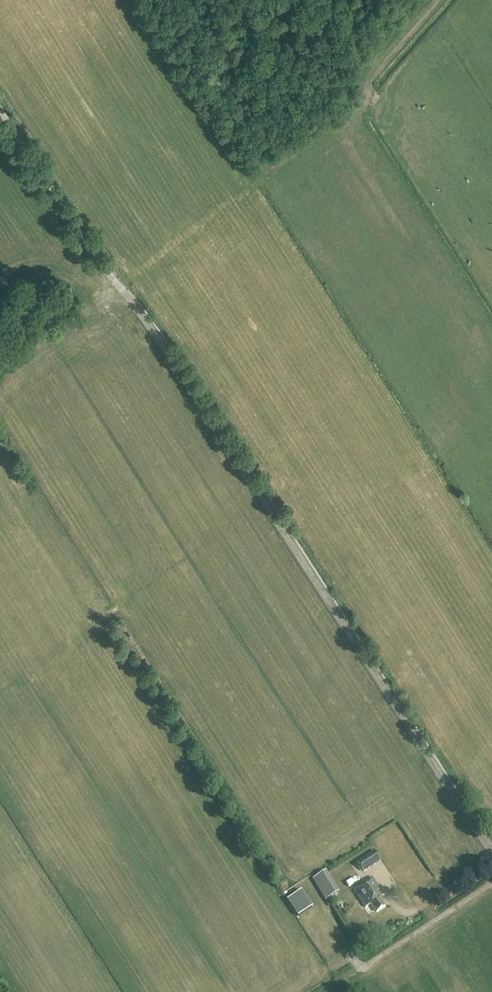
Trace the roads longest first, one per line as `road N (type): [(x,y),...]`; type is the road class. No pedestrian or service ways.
road 1 (track): [(119,286),(491,853)]
road 2 (track): [(0,113),(119,286)]
road 3 (track): [(491,879),(364,966)]

